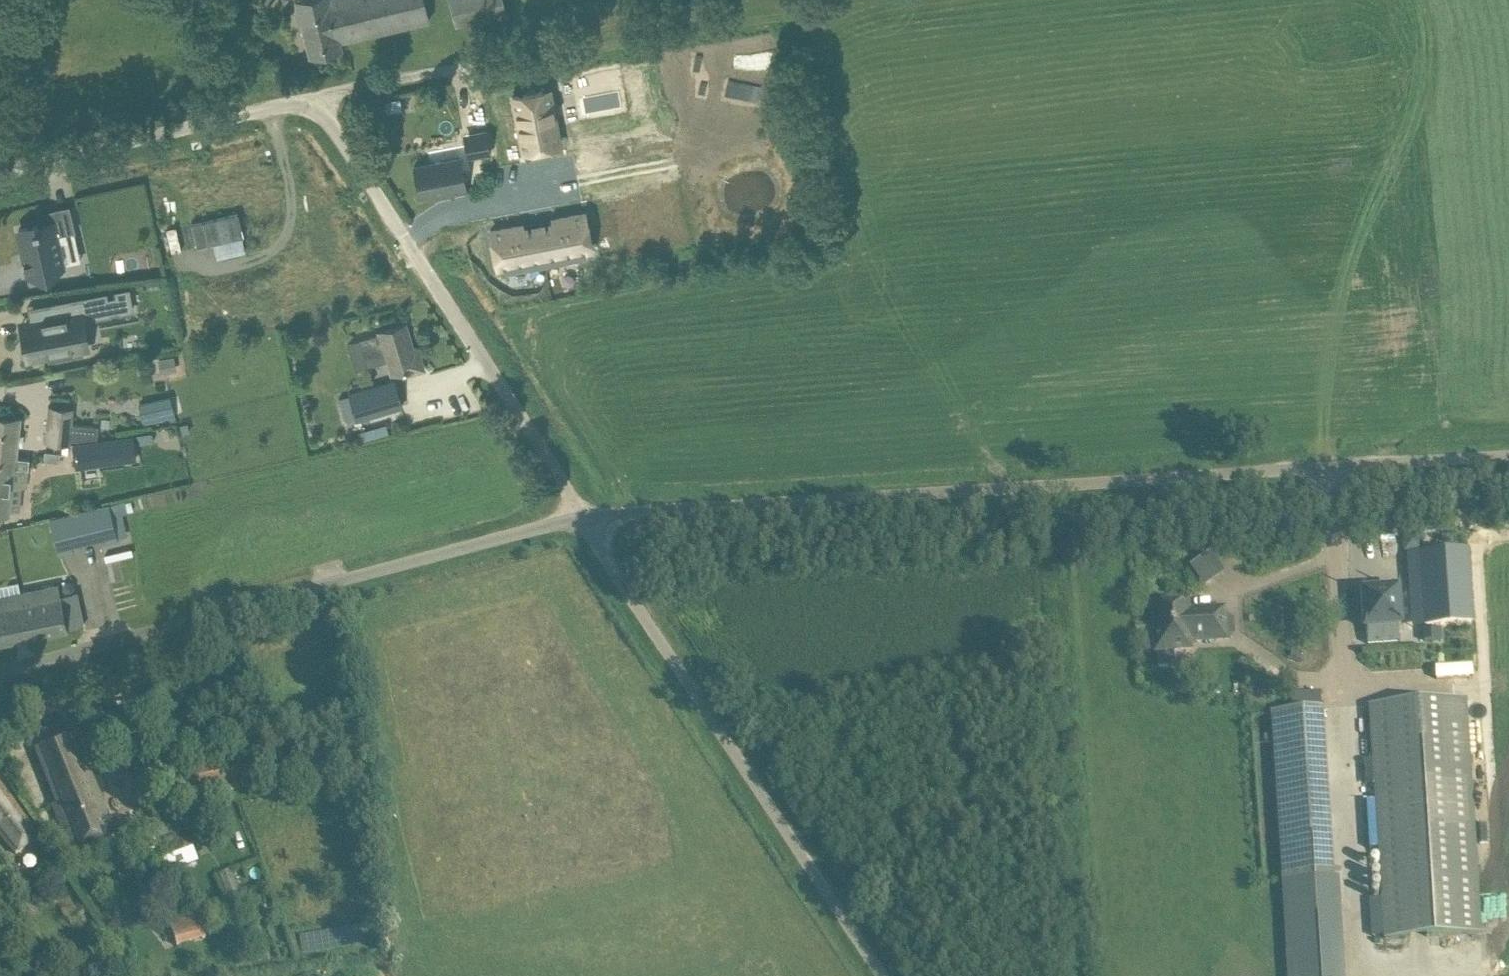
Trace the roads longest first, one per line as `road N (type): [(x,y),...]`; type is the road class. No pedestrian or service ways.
road 1 (unclassified): [(582,518),(1508,455)]
road 2 (residential): [(582,518),(316,97),(0,170)]
road 3 (residential): [(0,671),(582,518)]
road 4 (residential): [(885,975),(582,518)]

